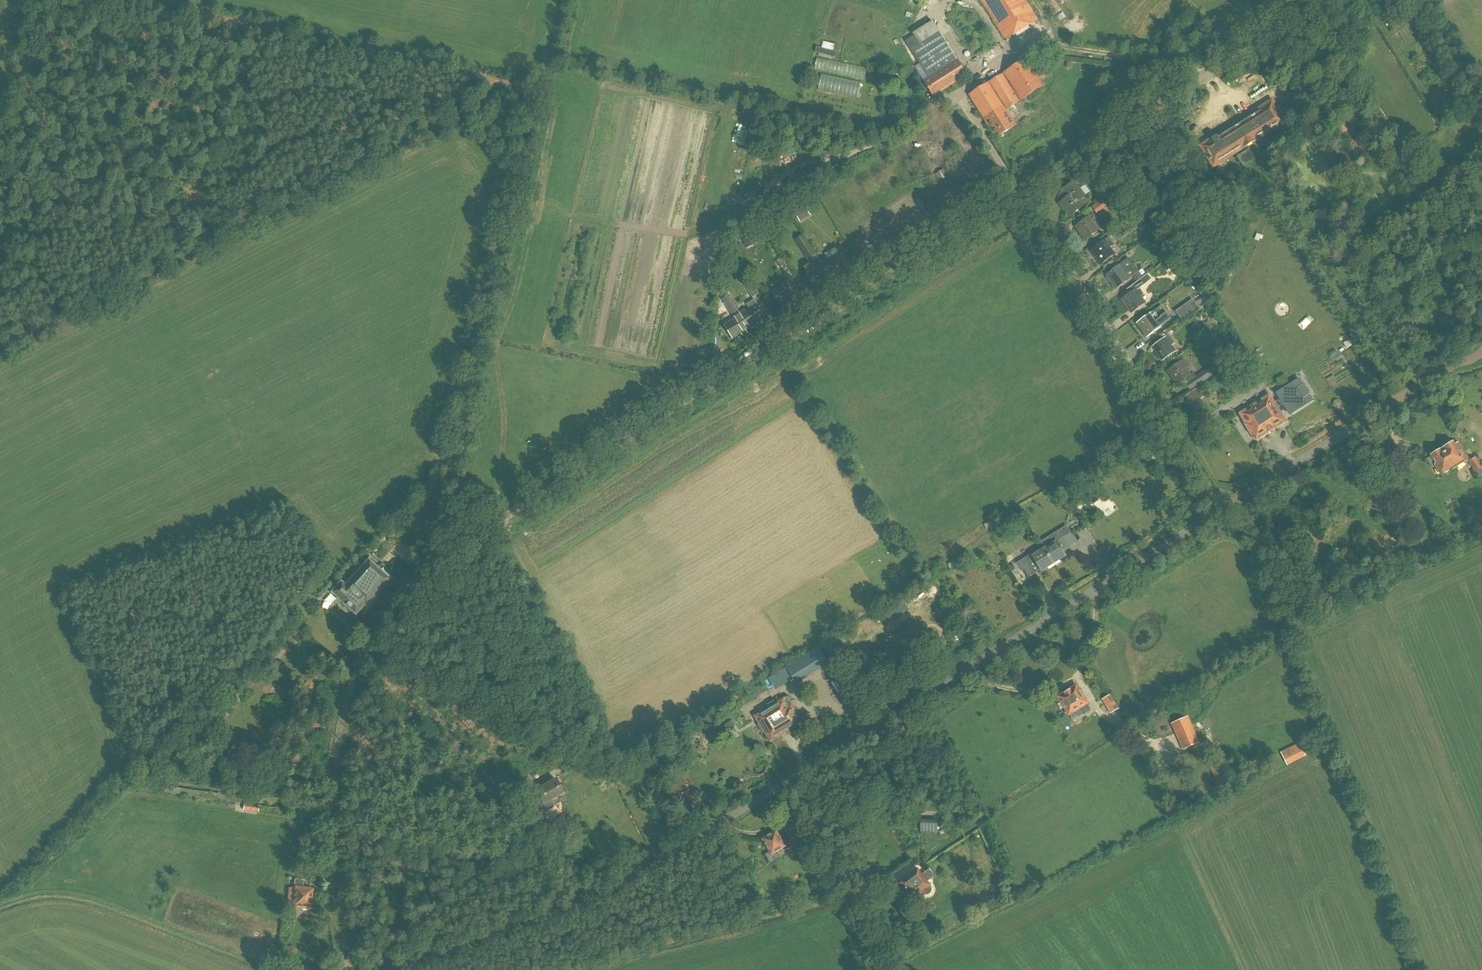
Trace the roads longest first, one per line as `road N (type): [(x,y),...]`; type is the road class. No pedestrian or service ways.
road 1 (unclassified): [(349,969),(336,826),(341,724),(367,645),(415,573),(1020,191)]
road 2 (unclassified): [(402,969),(622,885),(1212,511)]
road 3 (track): [(435,559),(537,86),(144,0)]
road 4 (track): [(526,84),(0,352)]
road 5 (unclassified): [(1212,511),(1020,191)]
road 6 (unclassified): [(1020,191),(1320,0)]
road 7 (unclassified): [(1212,511),(1481,342)]
road 8 (track): [(1206,73),(1061,50),(1032,0)]

